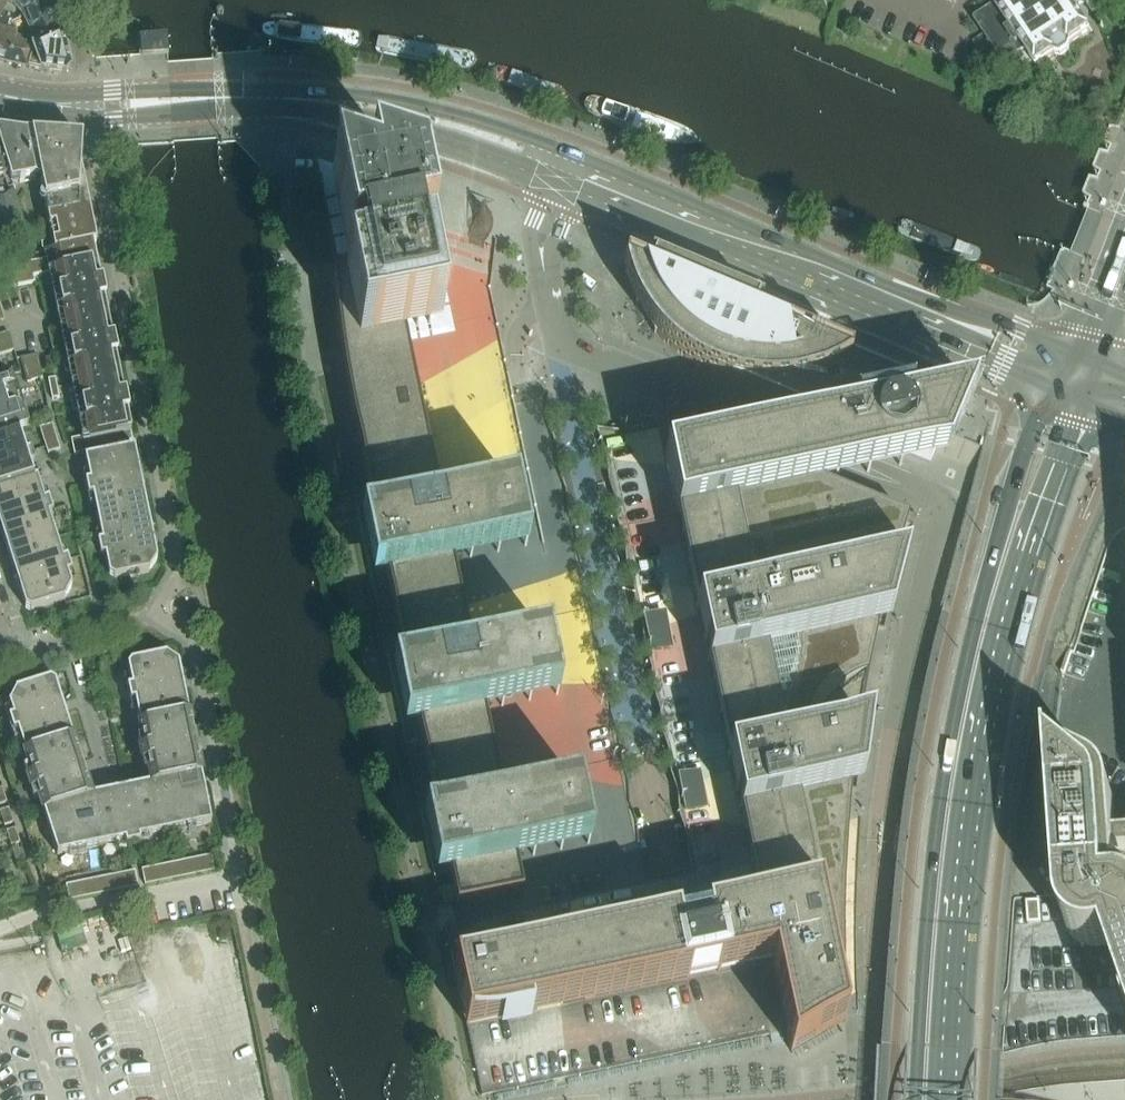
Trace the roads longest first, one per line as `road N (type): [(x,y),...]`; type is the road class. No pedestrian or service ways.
road 1 (residential): [(124,898),(242,878),(195,636),(157,614),(182,572),(91,114)]
road 2 (secondary): [(1047,384),(1021,453),(951,737),(933,839),(912,1099)]
road 3 (secondary): [(948,1099),(956,918),(978,750),(1005,634),(1081,399)]
road 4 (unclassified): [(901,703),(945,508),(557,343),(545,274)]
road 5 (secondary): [(1082,357),(945,309),(573,153)]
road 6 (secondary): [(578,184),(1047,384)]
road 7 (secondary): [(573,153),(393,100),(256,87),(88,95)]
road 8 (secondary): [(91,114),(331,111),(434,131),(554,174)]

